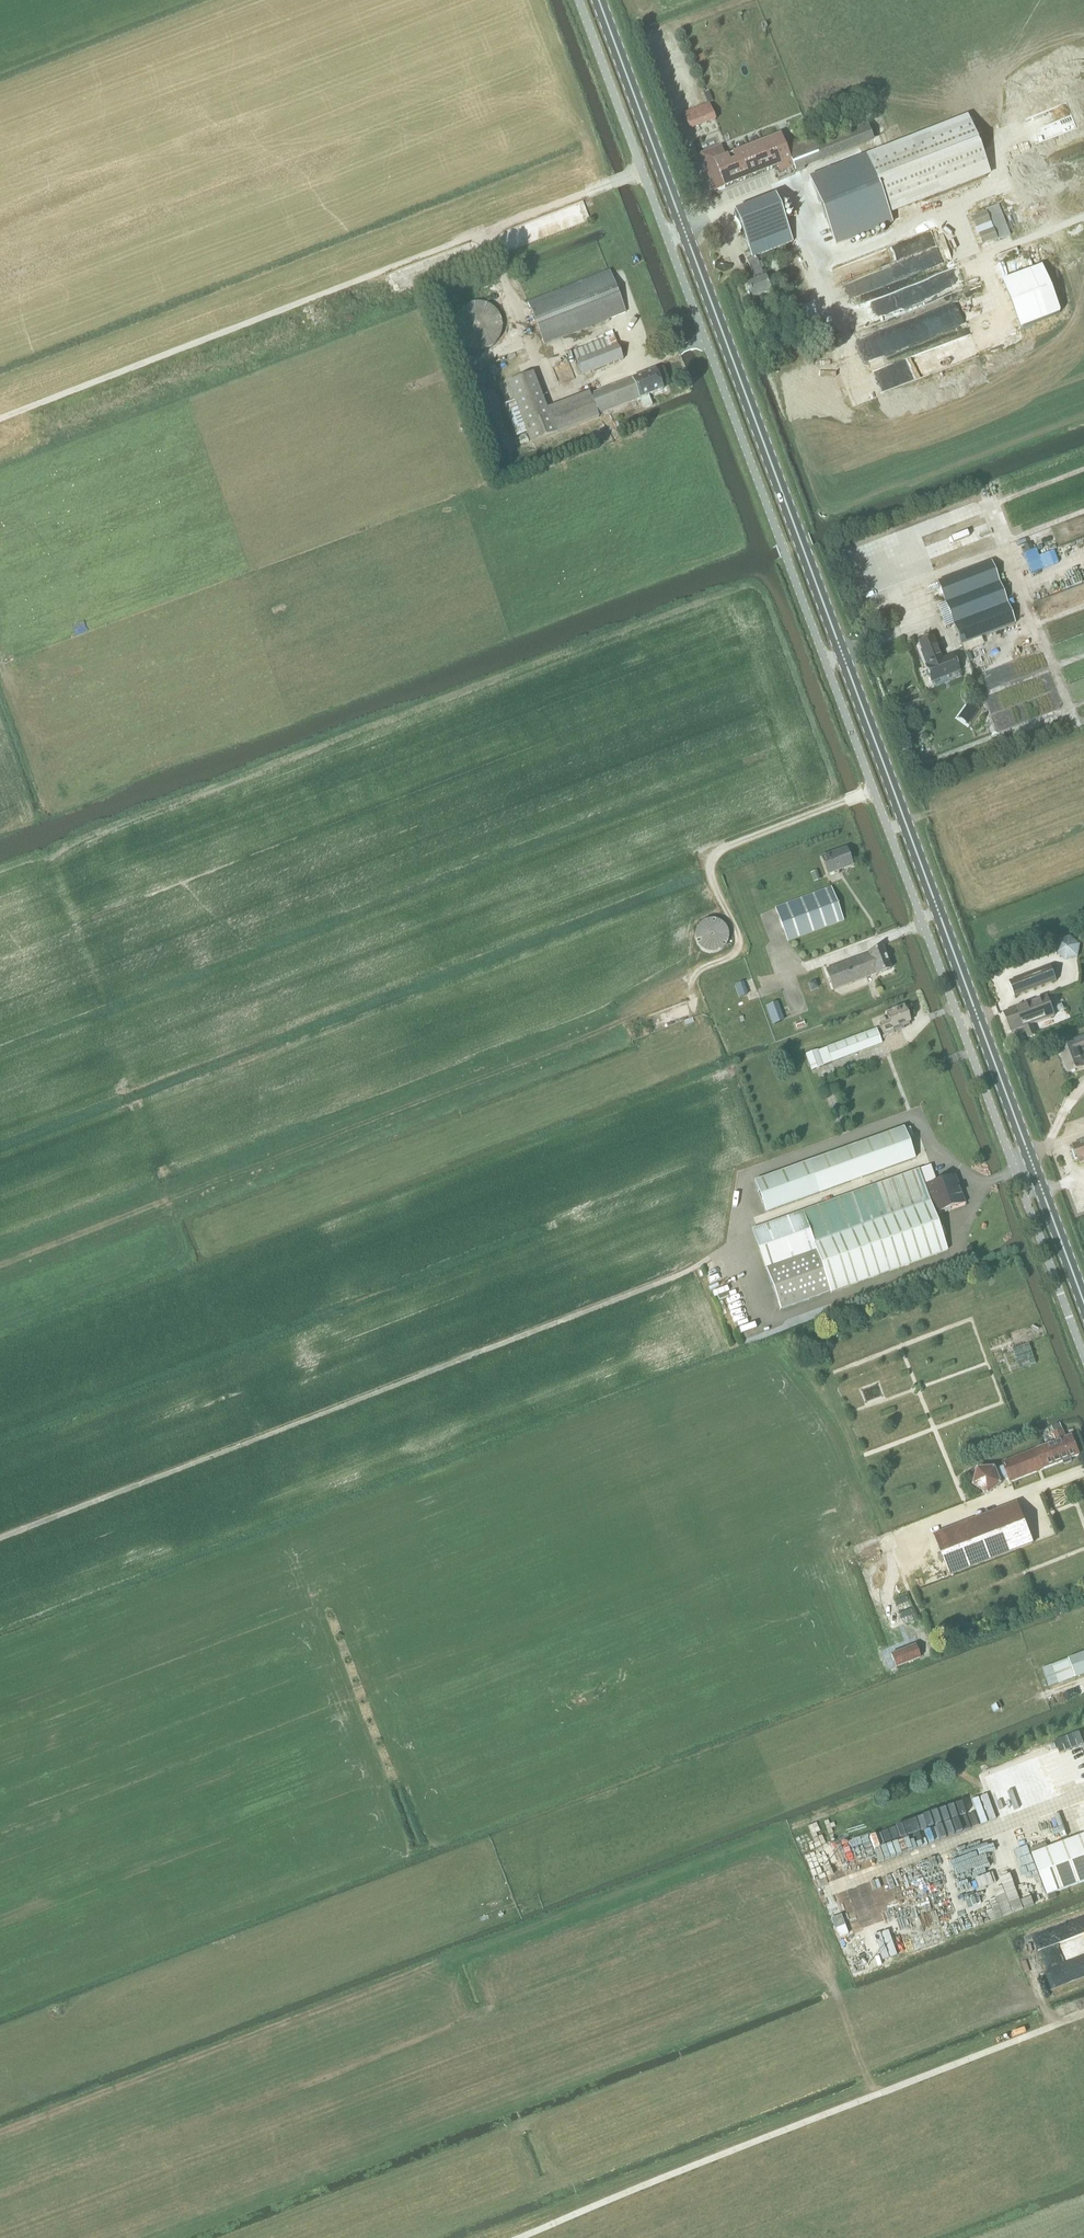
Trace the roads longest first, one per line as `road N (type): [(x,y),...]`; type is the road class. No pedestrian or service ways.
road 1 (unclassified): [(579,0),(1083,1350)]
road 2 (primary): [(1083,1302),(600,0)]
road 3 (track): [(0,1267),(752,973),(800,970)]
road 4 (track): [(730,1246),(686,1274),(0,1539)]
road 5 (track): [(0,419),(643,171)]
road 6 (track): [(520,2237),(1083,2013)]
road 7 (track): [(787,186),(834,310),(1083,214)]
road 8 (track): [(934,624),(926,582),(1003,554),(1017,589),(1083,563)]

